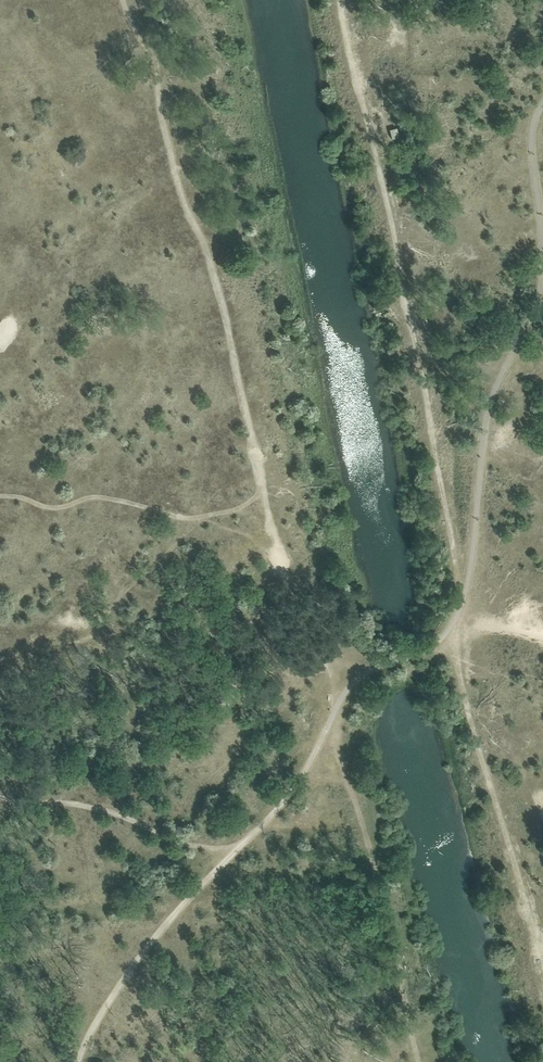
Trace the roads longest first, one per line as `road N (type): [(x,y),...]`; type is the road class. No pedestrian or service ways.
road 1 (track): [(328,728),(350,685),(436,643),(462,602),(486,421),(539,302),(542,240),(531,140),(542,103)]
road 2 (track): [(470,573),(448,519),(345,0)]
road 3 (track): [(237,850),(126,975),(79,1061)]
road 4 (track): [(0,804),(80,804),(204,848),(237,850)]
road 5 (track): [(237,850),(288,798),(328,728)]

